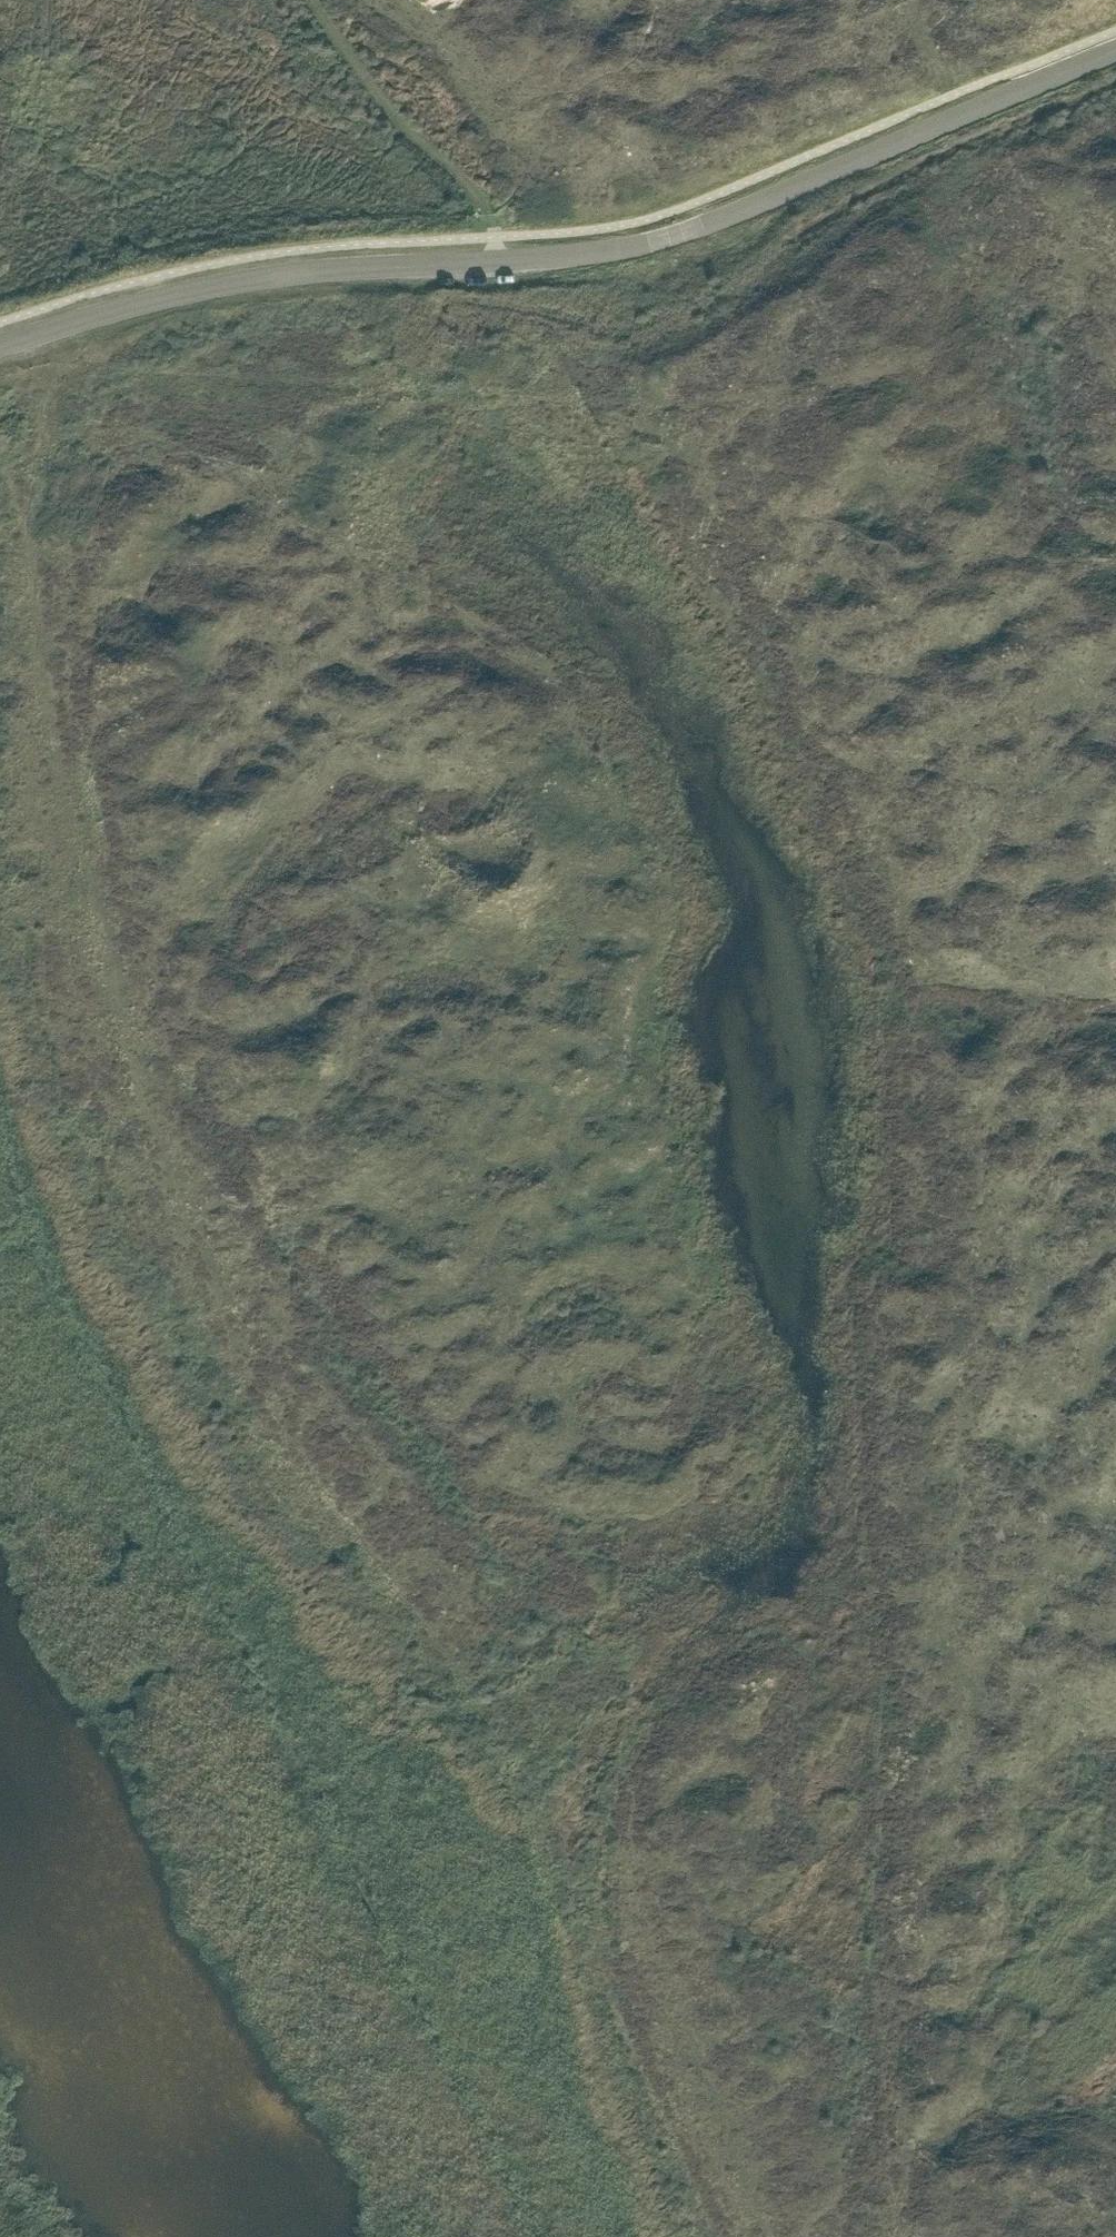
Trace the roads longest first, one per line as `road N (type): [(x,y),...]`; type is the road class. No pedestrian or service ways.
road 1 (unclassified): [(0,345),(180,290),(248,279),(566,259),(674,238),(1115,53)]

